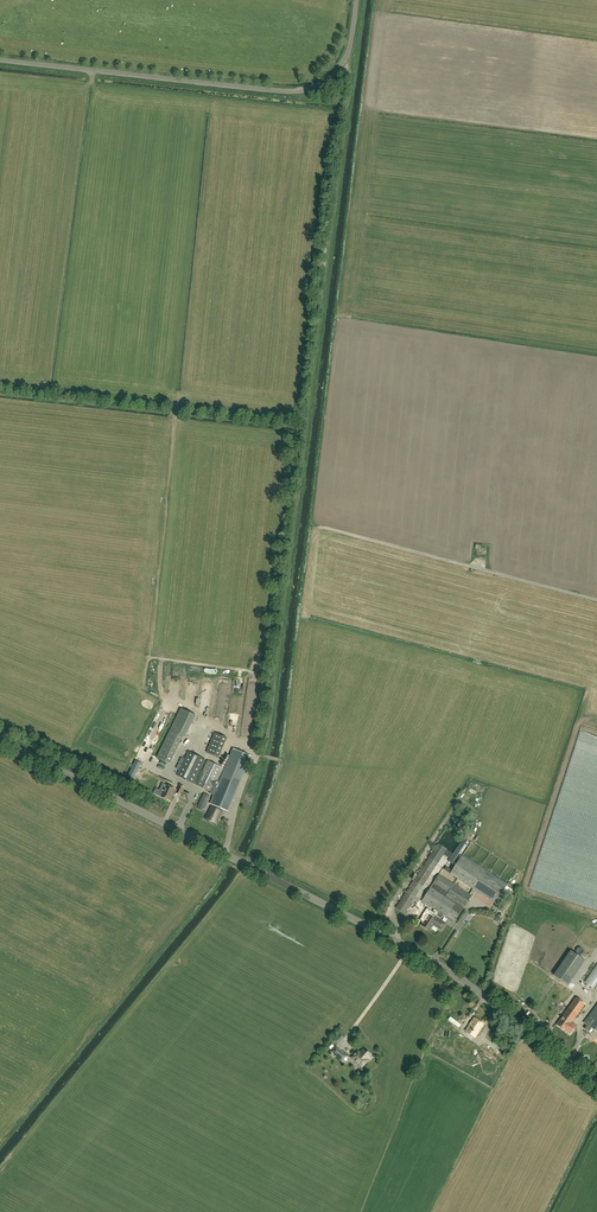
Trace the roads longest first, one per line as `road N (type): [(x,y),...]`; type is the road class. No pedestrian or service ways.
road 1 (unclassified): [(596,1088),(410,949),(0,742)]
road 2 (unclassified): [(0,59),(301,91),(324,82),(345,58),(356,0)]

